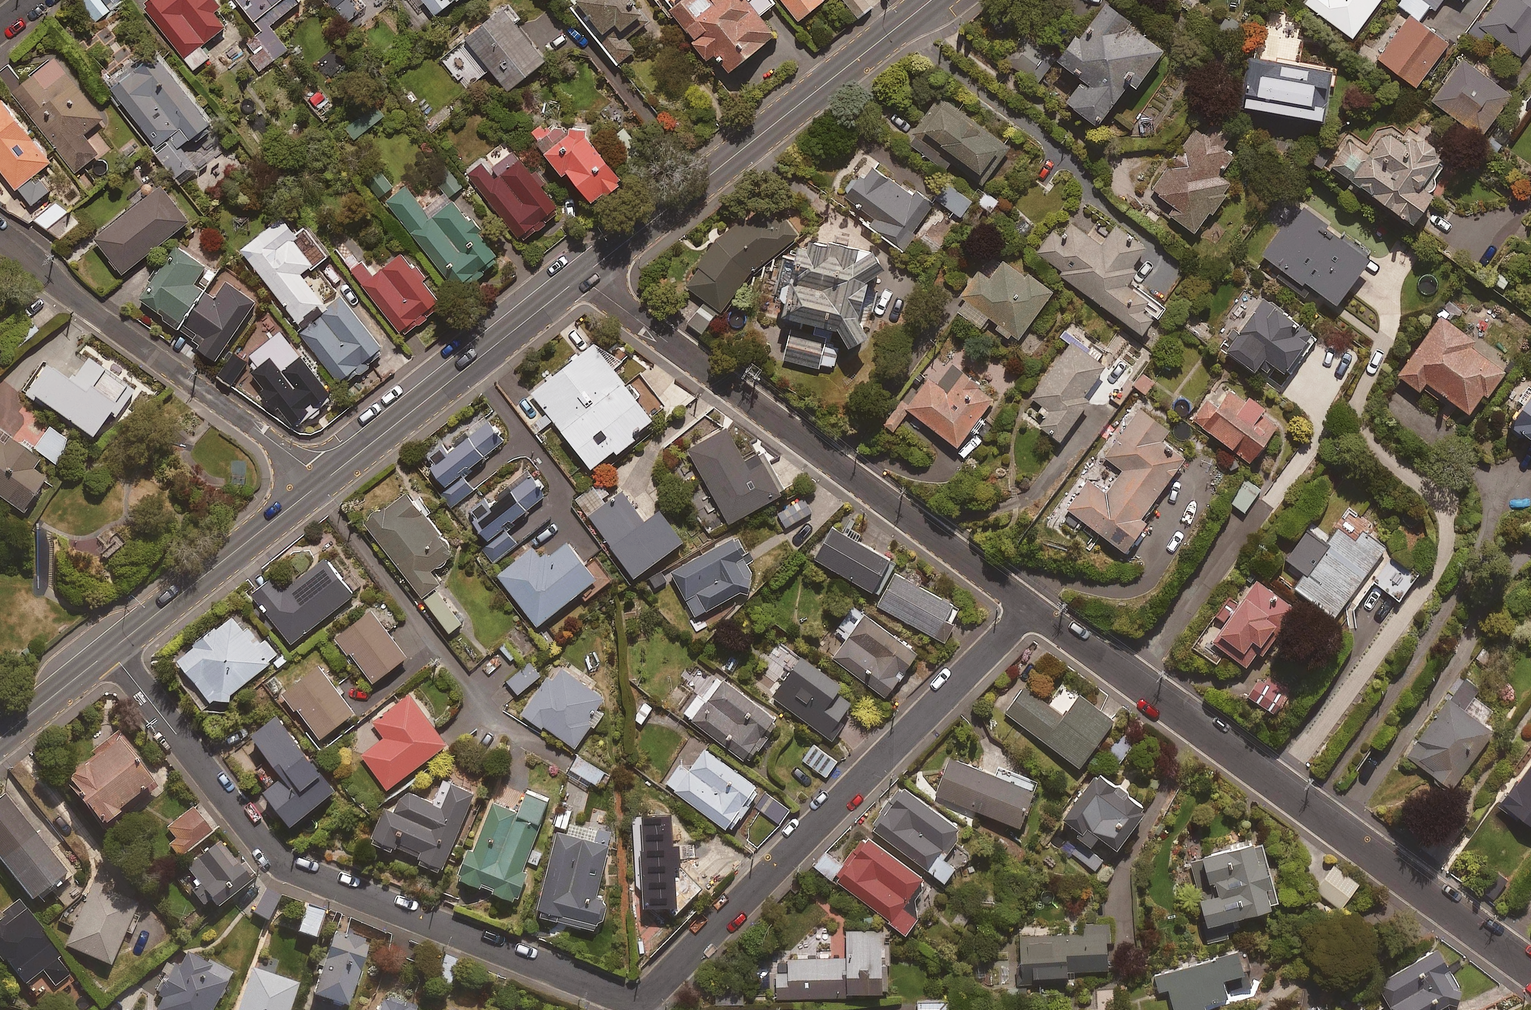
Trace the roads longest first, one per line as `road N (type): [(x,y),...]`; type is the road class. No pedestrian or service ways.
road 1 (residential): [(642,1001),(294,871),(268,852),(114,657)]
road 2 (residential): [(1031,605),(1530,966)]
road 3 (residential): [(1031,605),(642,1001)]
road 4 (residential): [(585,284),(1031,605)]
road 5 (tertiary): [(944,0),(585,284)]
road 6 (tertiary): [(572,275),(917,0)]
road 7 (residential): [(318,475),(0,237)]
road 8 (tertiary): [(585,284),(331,488)]
road 9 (tertiary): [(318,475),(572,275)]
road 10 (tertiary): [(104,648),(318,475)]
road 11 (tertiary): [(331,488),(114,657)]
road 12 (tertiary): [(114,657),(0,748)]
road 13 (tertiary): [(0,726),(104,648)]

